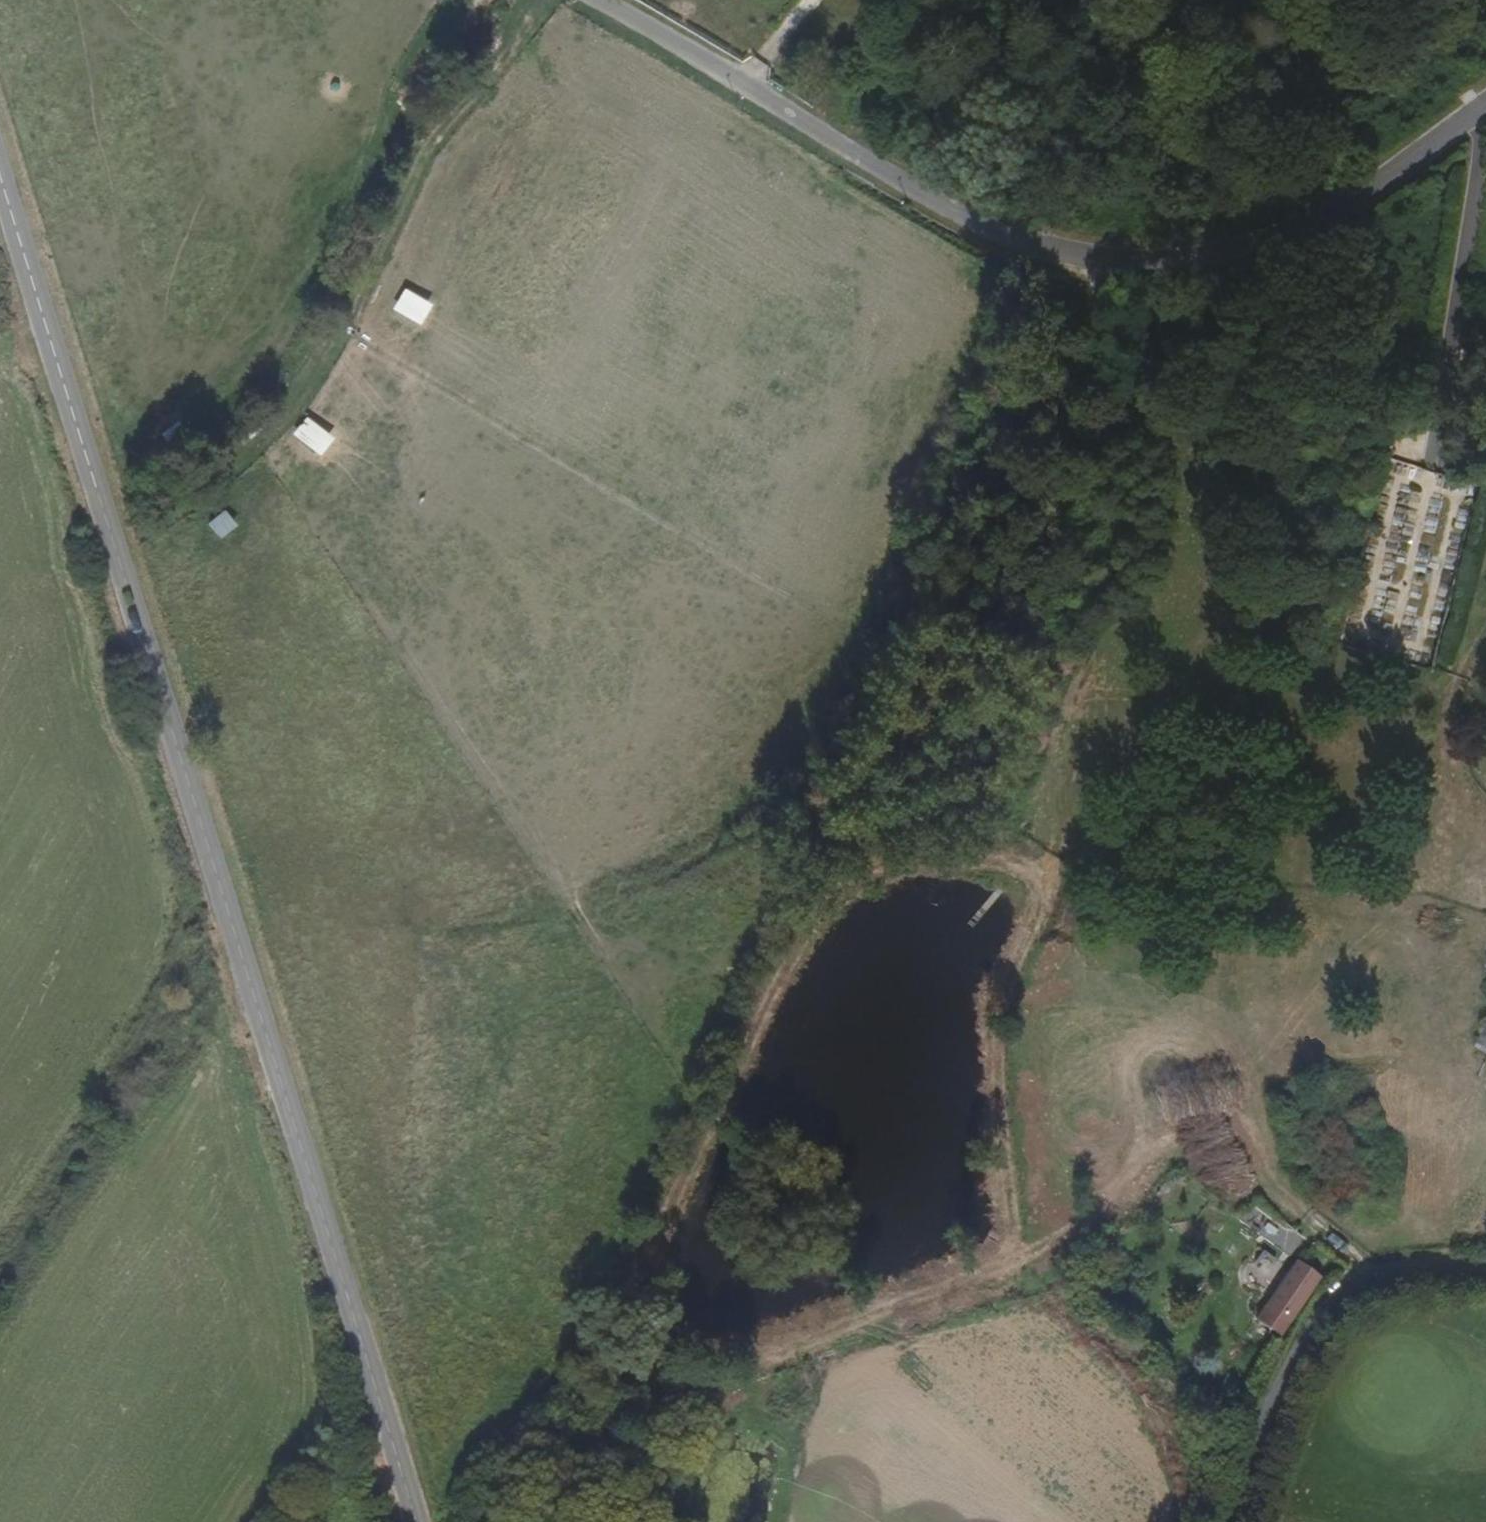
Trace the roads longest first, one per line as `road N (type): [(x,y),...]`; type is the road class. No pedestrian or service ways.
road 1 (tertiary): [(417,1521),(0,172)]
road 2 (unclassified): [(1482,123),(1327,238),(1192,269),(1107,268),(990,232),(603,0)]
road 3 (unclassified): [(1233,1521),(1333,1313),(1381,1271),(1485,1267)]
road 4 (residential): [(1482,123),(1431,461)]

